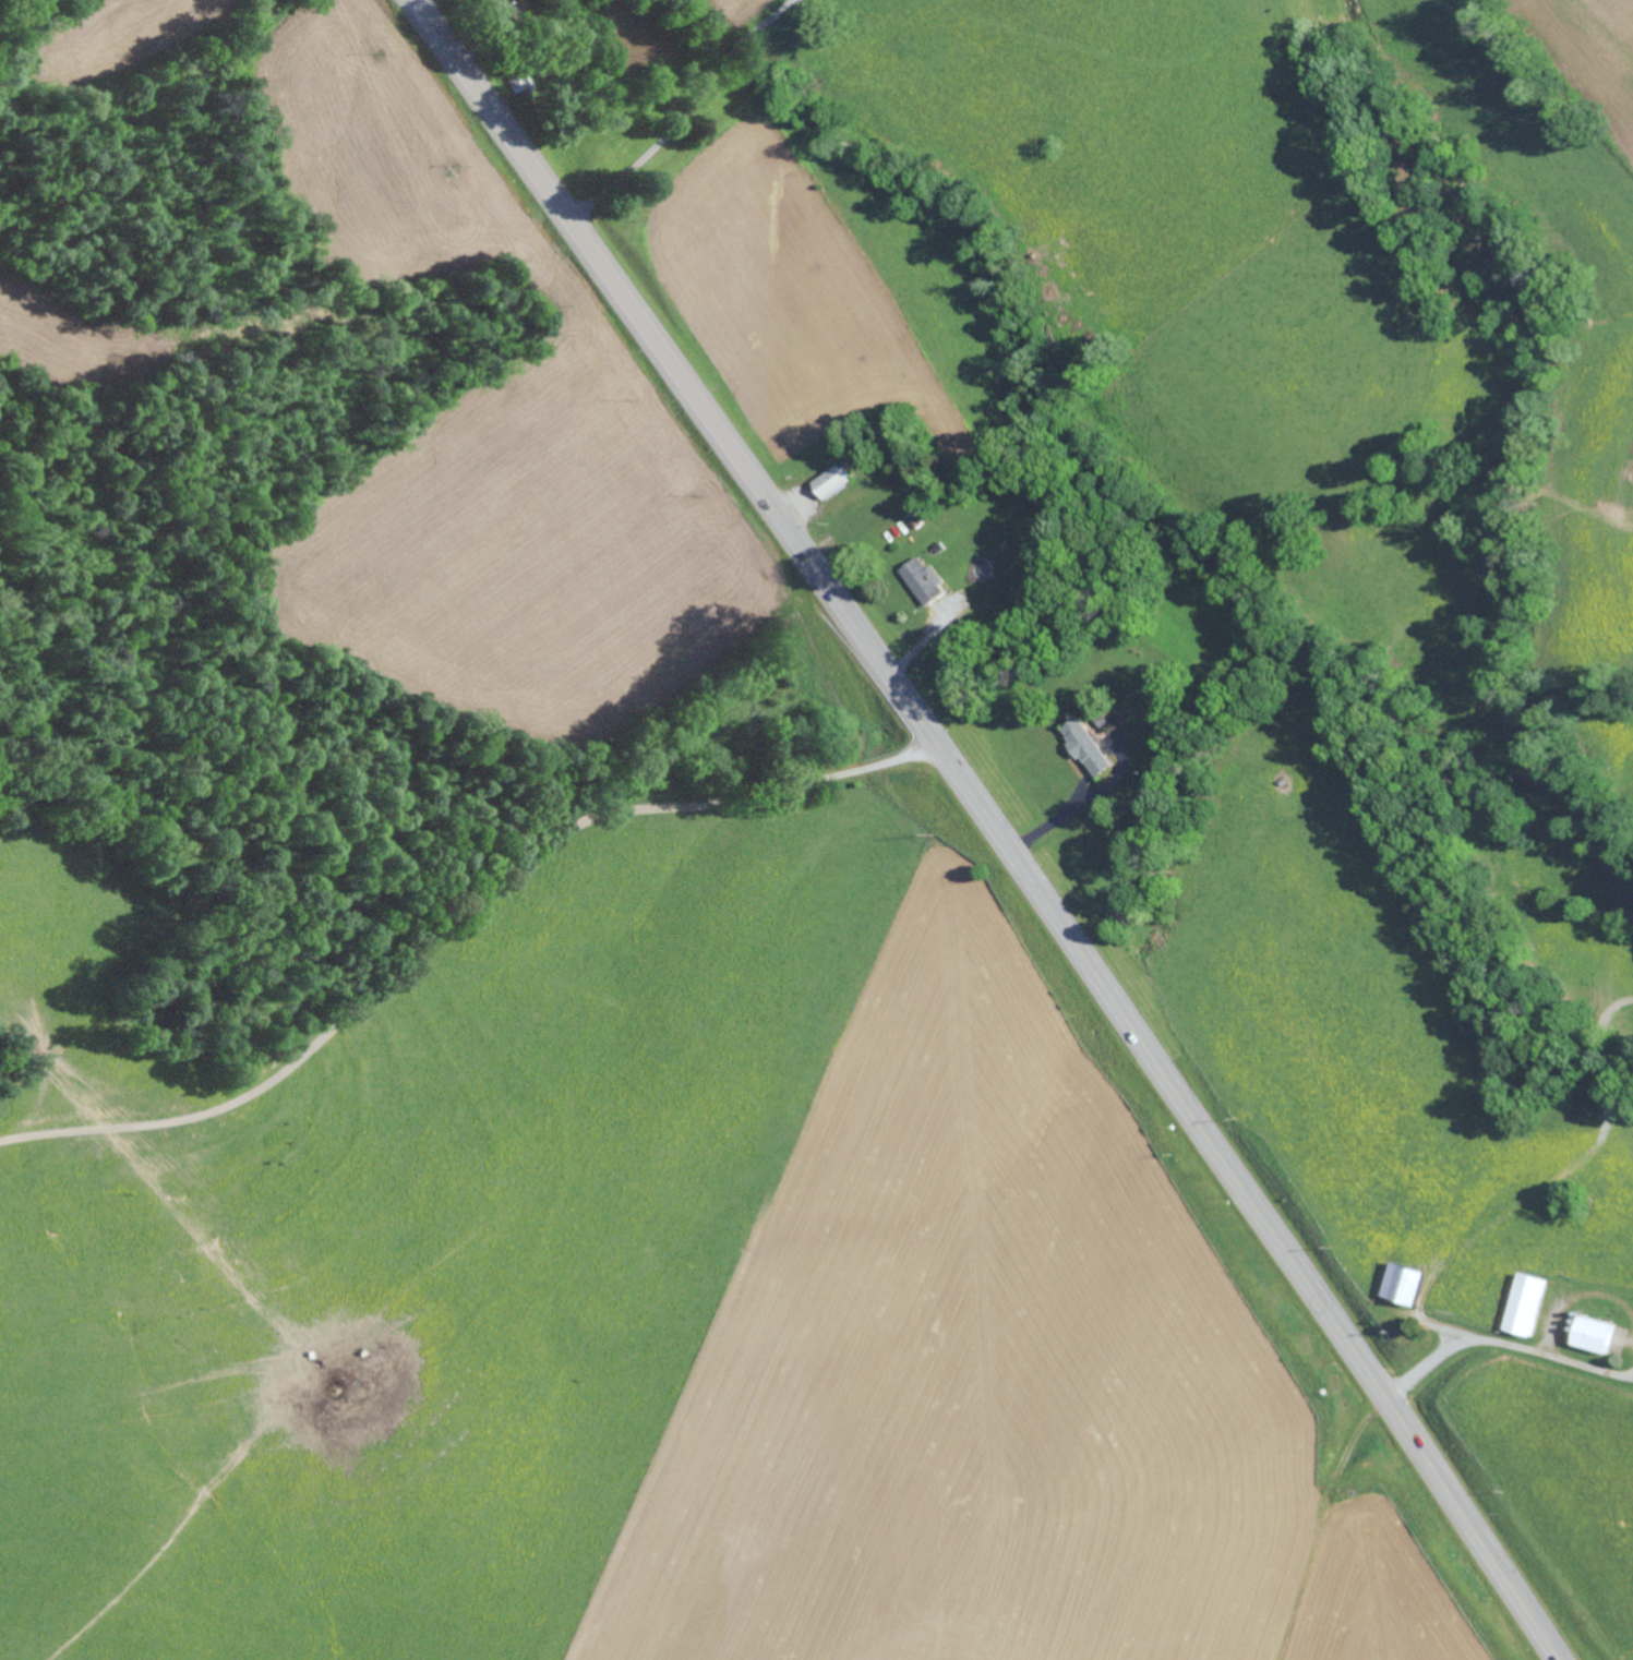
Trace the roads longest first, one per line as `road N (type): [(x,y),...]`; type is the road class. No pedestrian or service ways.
road 1 (trunk): [(1555,1659),(1013,854),(413,0)]
road 2 (residential): [(0,1132),(148,1091),(359,976),(587,832),(904,775),(940,750)]

